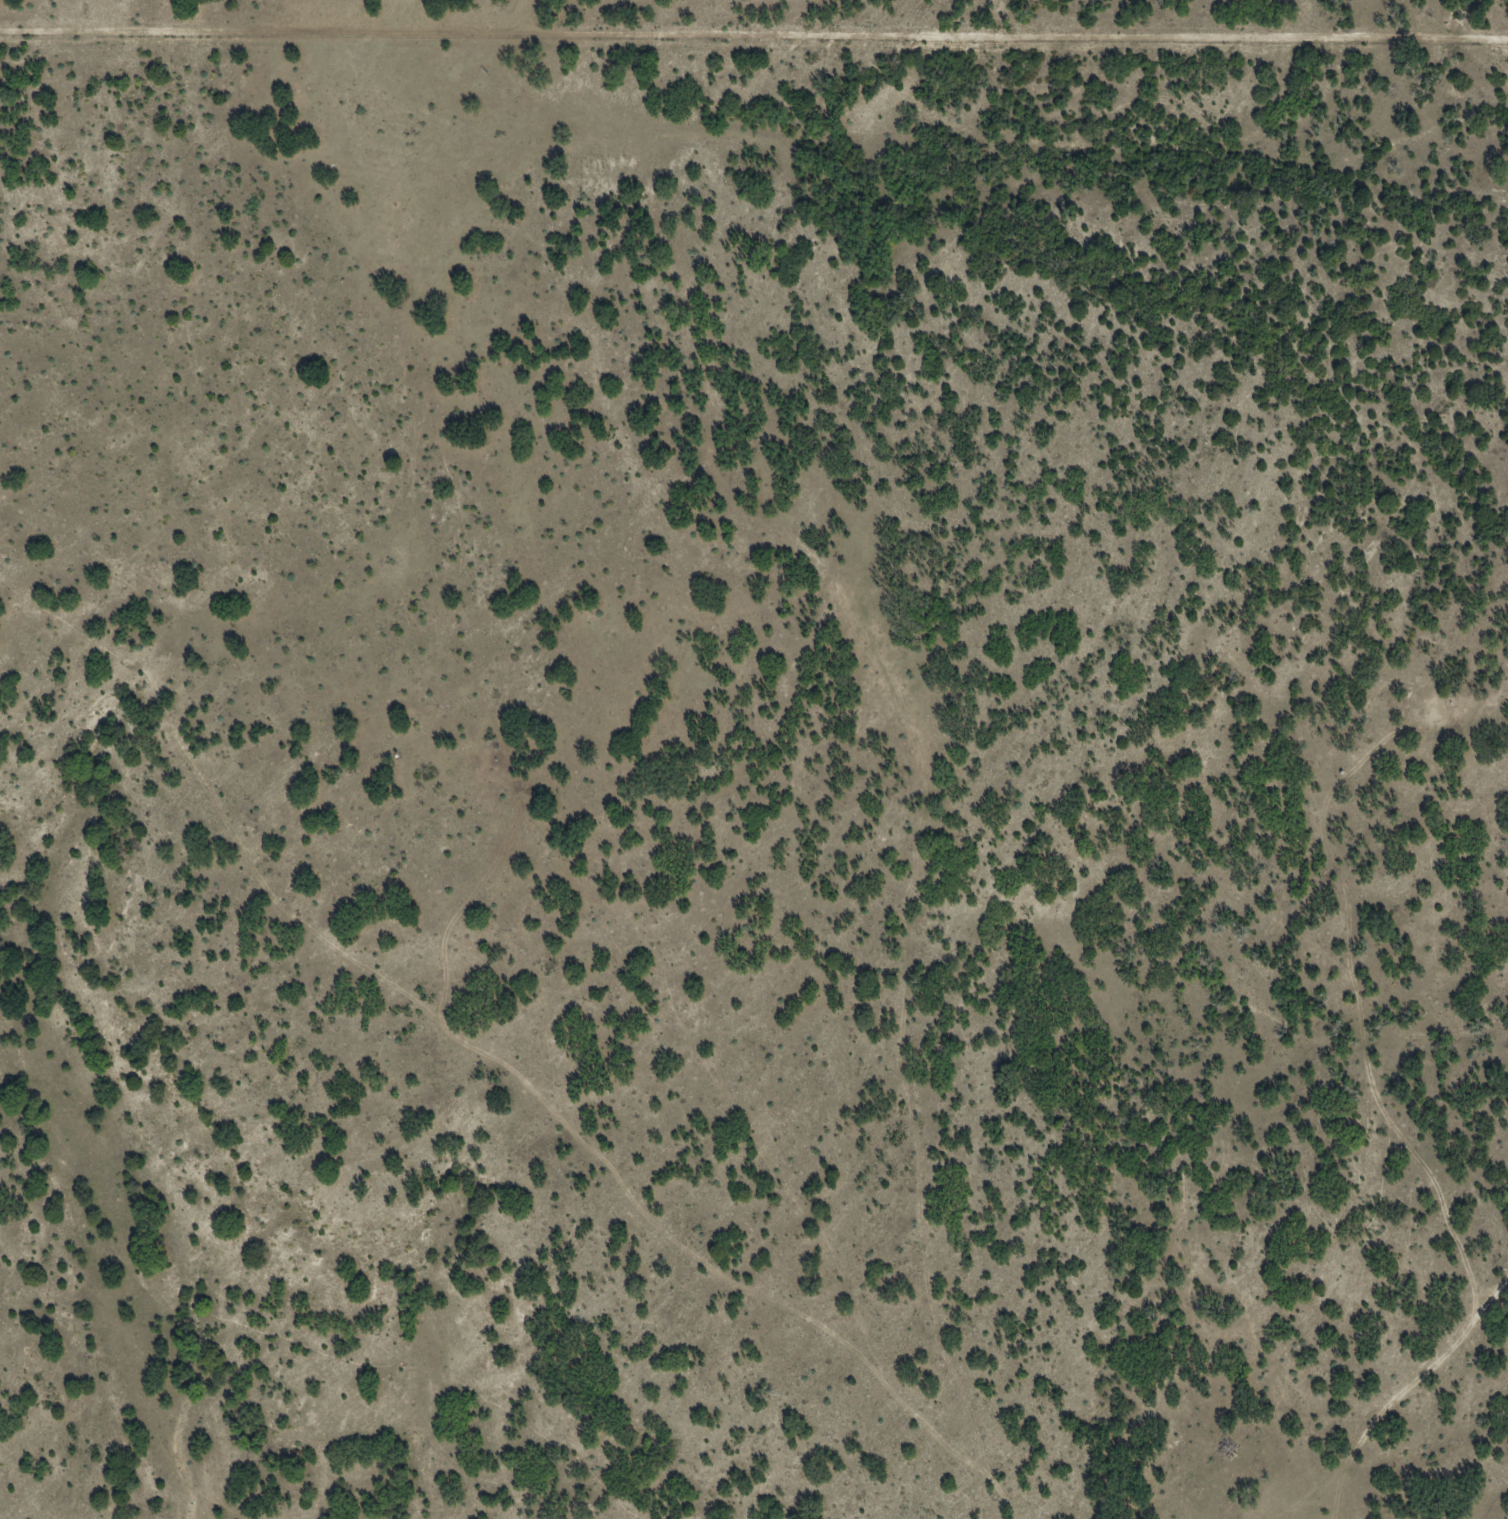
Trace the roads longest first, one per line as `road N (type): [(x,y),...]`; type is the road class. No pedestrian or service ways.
road 1 (residential): [(1020,1518),(941,1399),(907,1315),(882,1096),(887,947),(912,862),(907,708),(753,429),(708,196),(575,56),(547,0)]
road 2 (residential): [(1507,1274),(1431,1349),(1322,1483),(1273,1518)]

